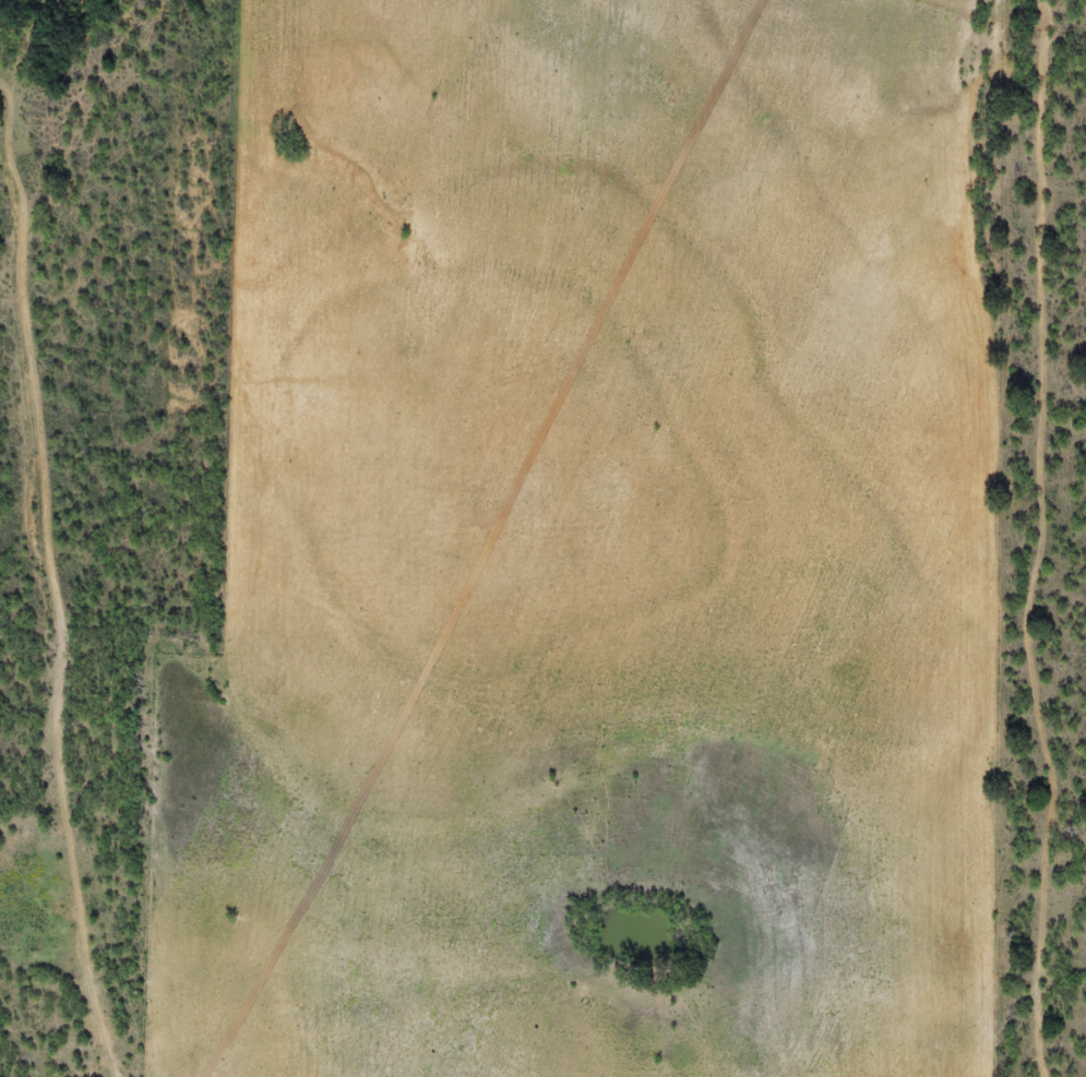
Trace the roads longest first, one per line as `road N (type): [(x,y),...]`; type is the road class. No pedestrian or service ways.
road 1 (residential): [(0,204),(53,653),(48,994),(65,1076)]

